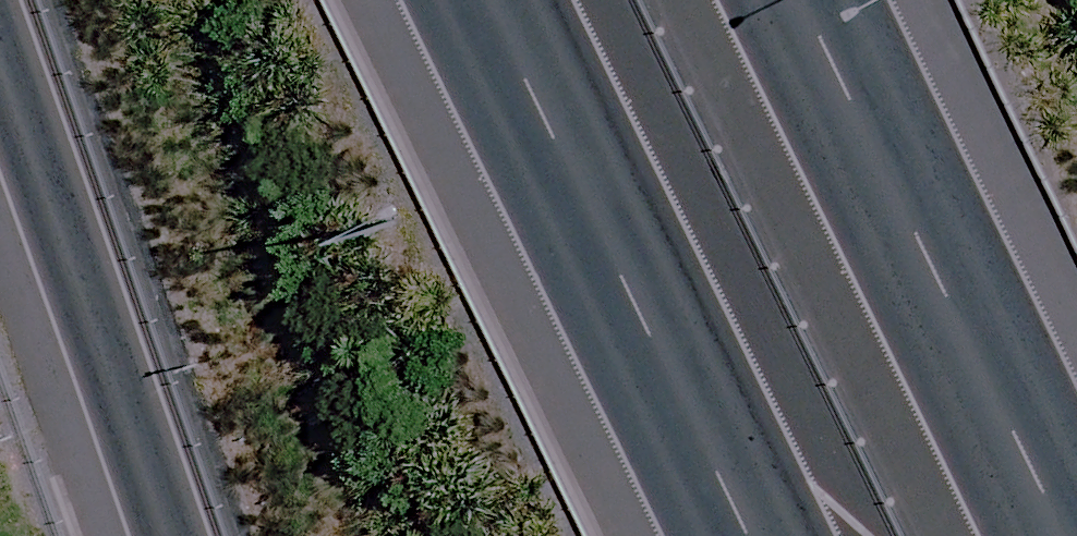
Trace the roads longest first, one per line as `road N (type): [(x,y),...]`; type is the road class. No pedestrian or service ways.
road 1 (motorway): [(676,535),(420,0)]
road 2 (motorway): [(747,0),(1000,535)]
road 3 (motorway): [(161,535),(0,70)]

